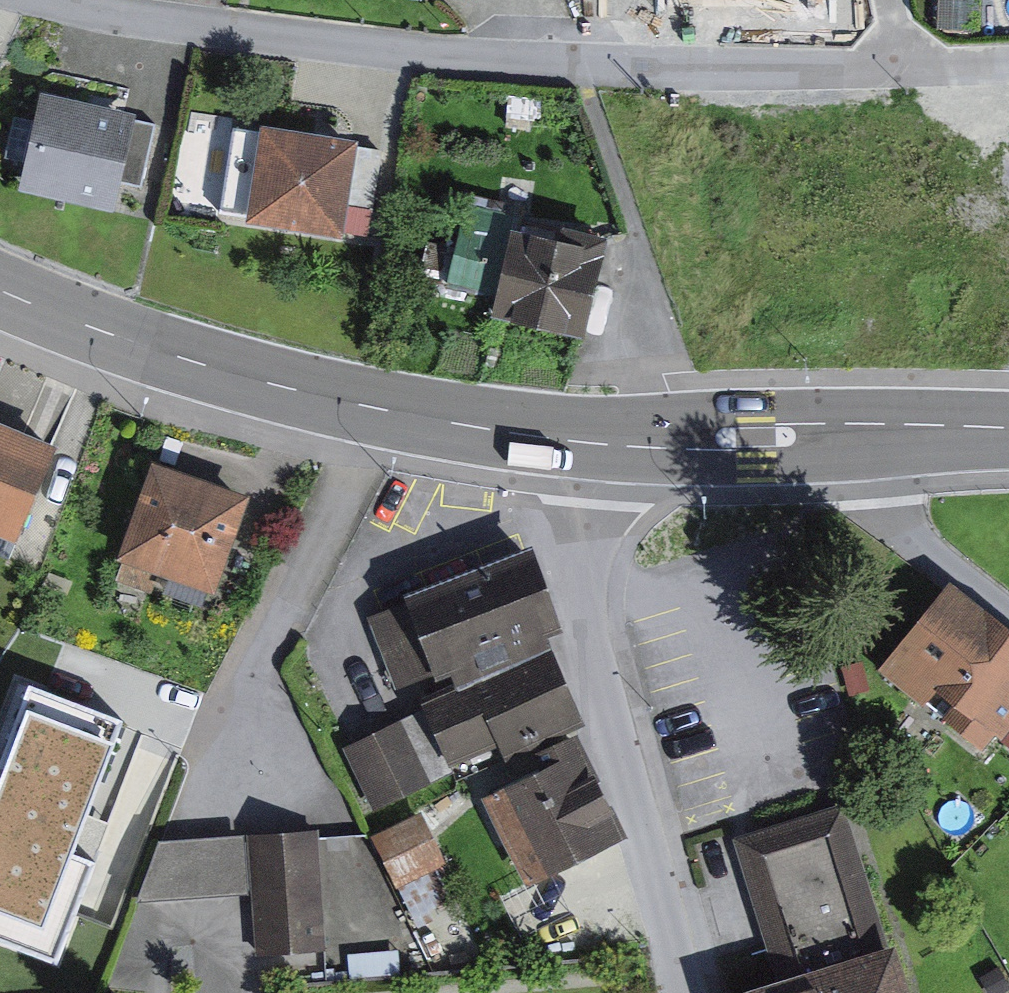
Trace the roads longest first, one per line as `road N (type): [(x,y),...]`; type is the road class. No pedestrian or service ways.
road 1 (residential): [(84,0),(183,22),(684,68),(1008,63)]
road 2 (residential): [(546,432),(681,992)]
road 3 (primary): [(546,432),(308,396),(92,330),(0,285)]
road 4 (primary): [(846,434),(546,432)]
road 5 (residential): [(846,434),(872,491),(1008,598)]
road 6 (primary): [(1008,433),(846,434)]

